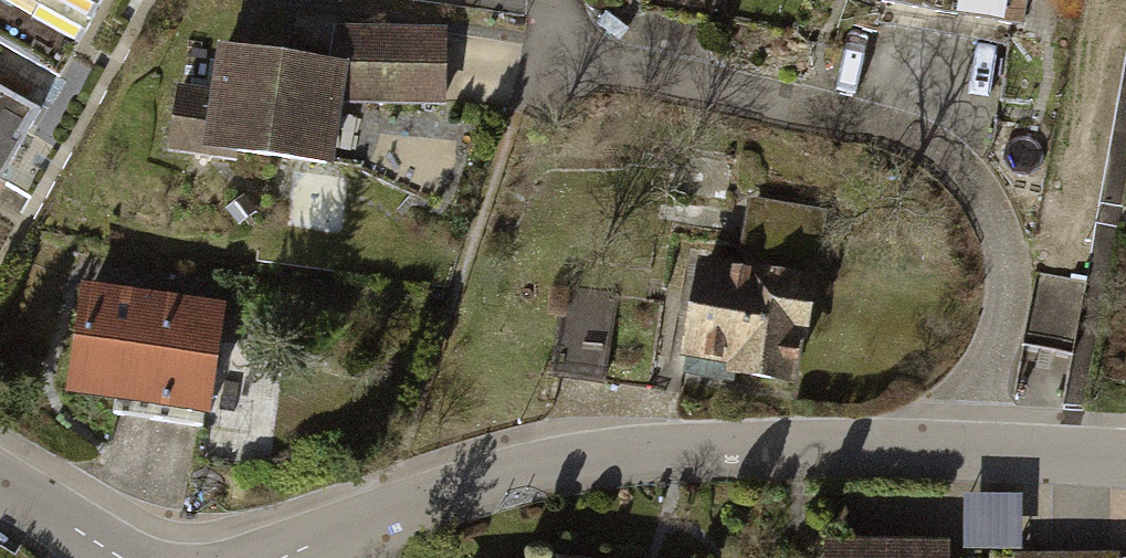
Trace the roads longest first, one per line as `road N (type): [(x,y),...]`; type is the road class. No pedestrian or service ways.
road 1 (residential): [(972,451),(975,398),(1006,283),(1002,226),(945,146),(548,53)]
road 2 (residential): [(972,451),(701,448),(505,471),(276,557)]
road 3 (residential): [(1125,455),(972,451)]
road 4 (residential): [(0,482),(126,557)]

